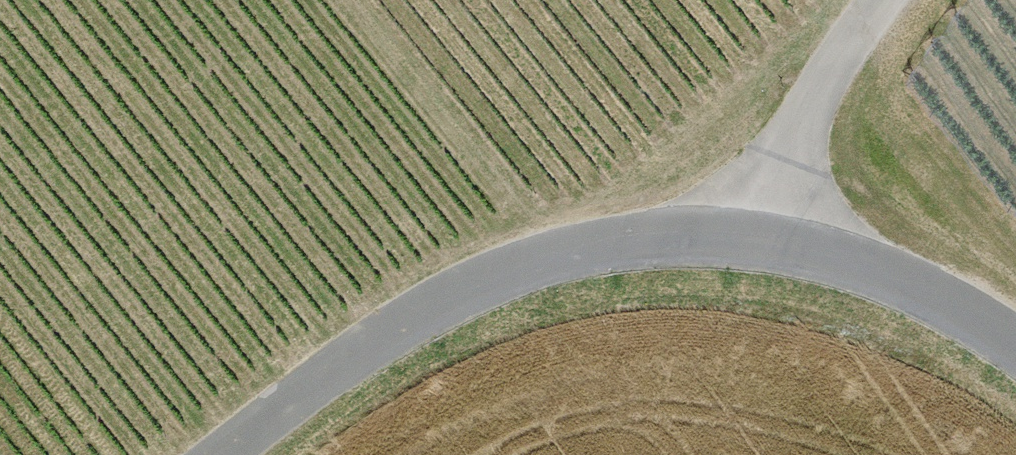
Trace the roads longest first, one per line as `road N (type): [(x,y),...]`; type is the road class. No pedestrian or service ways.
road 1 (unclassified): [(763,239),(633,239),(545,259),(431,307),(236,454)]
road 2 (track): [(545,259),(517,209),(349,0)]
road 3 (unclassified): [(1015,344),(959,306),(863,265),(763,239)]
road 4 (residential): [(885,0),(800,121),(763,239)]

